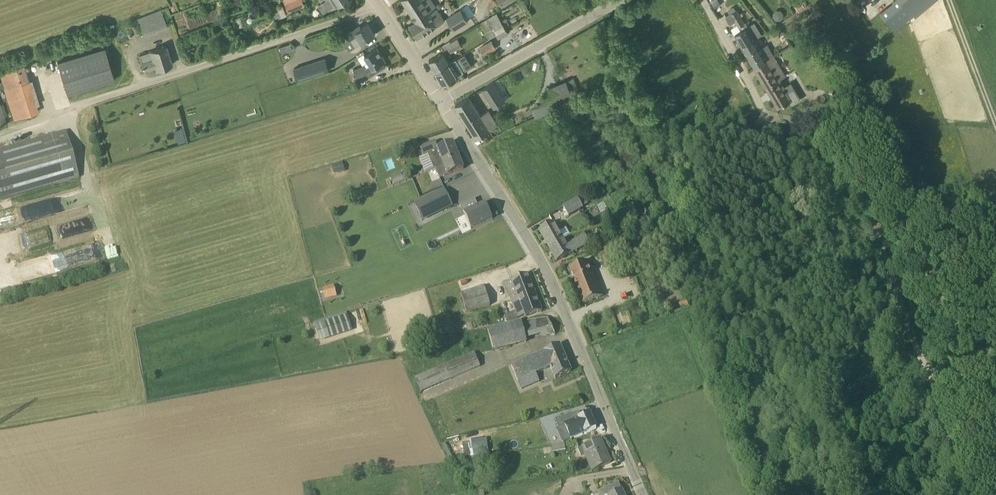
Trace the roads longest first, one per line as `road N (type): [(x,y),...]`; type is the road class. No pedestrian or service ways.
road 1 (unclassified): [(933,387),(864,208),(833,171),(784,142),(703,0)]
road 2 (tertiary): [(642,494),(552,280),(442,100)]
road 3 (residential): [(0,135),(379,8)]
road 4 (tertiary): [(442,100),(620,0)]

